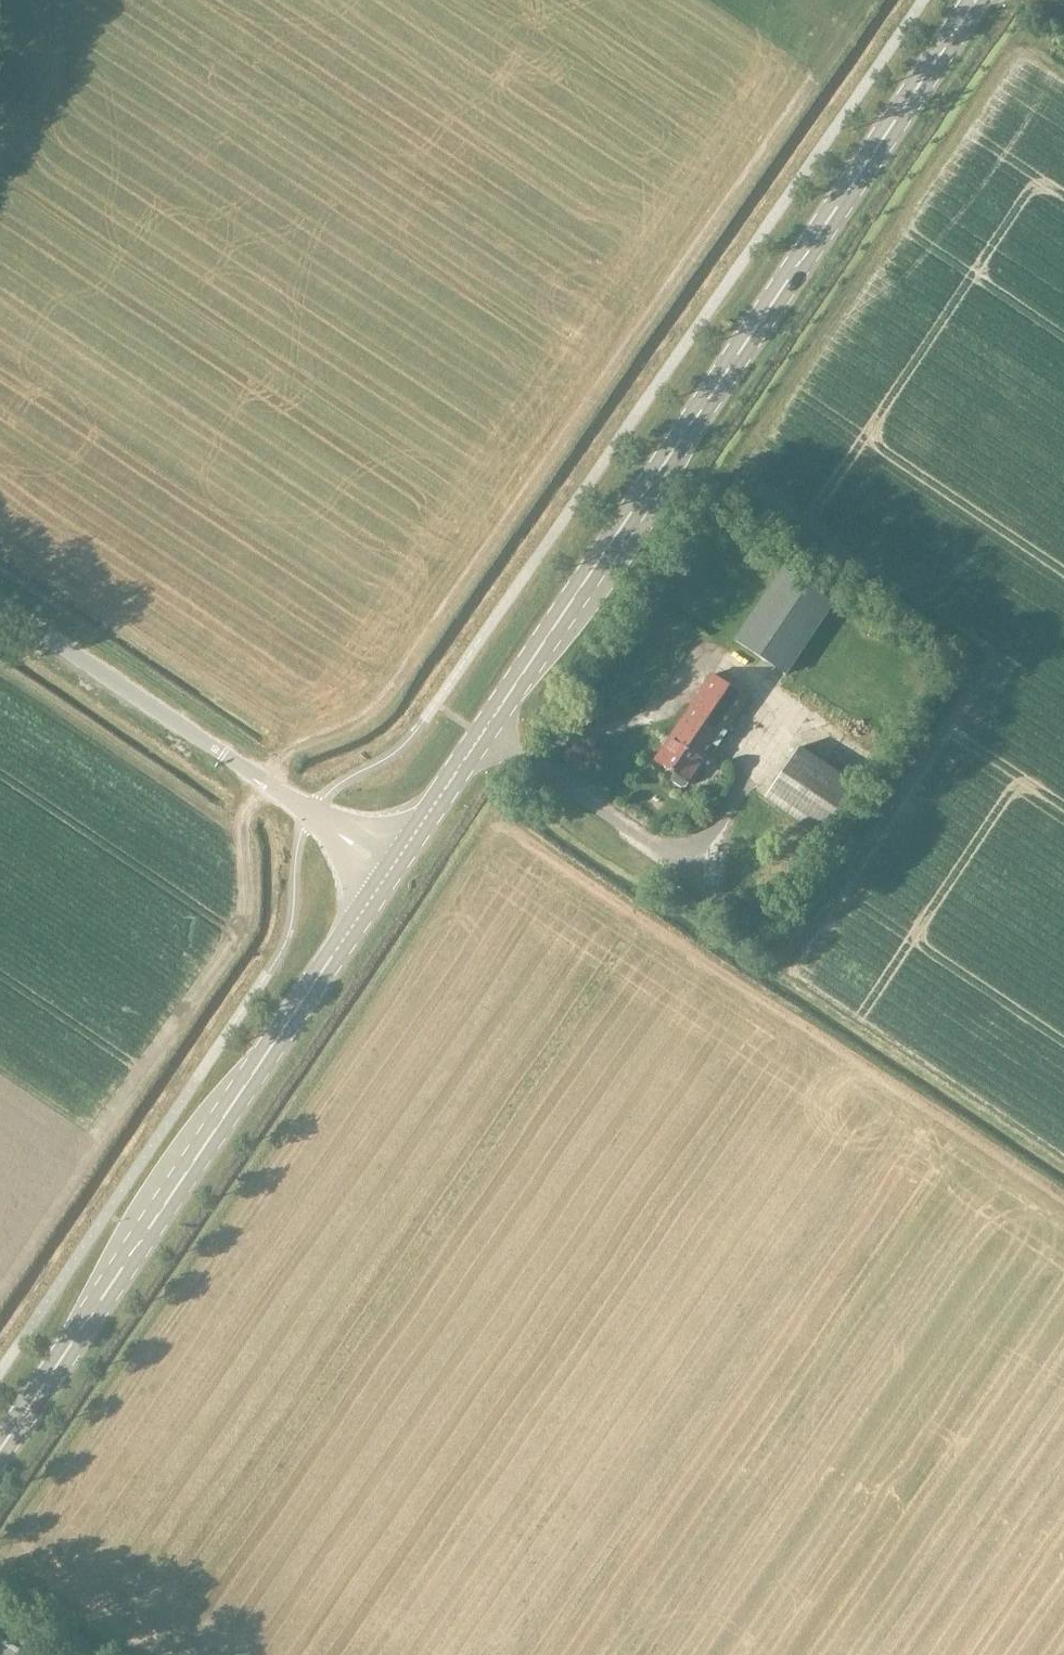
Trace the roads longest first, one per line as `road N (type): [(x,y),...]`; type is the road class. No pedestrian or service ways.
road 1 (primary): [(403,851),(976,0)]
road 2 (primary): [(0,1450),(379,886)]
road 3 (unclassified): [(339,834),(0,606)]

